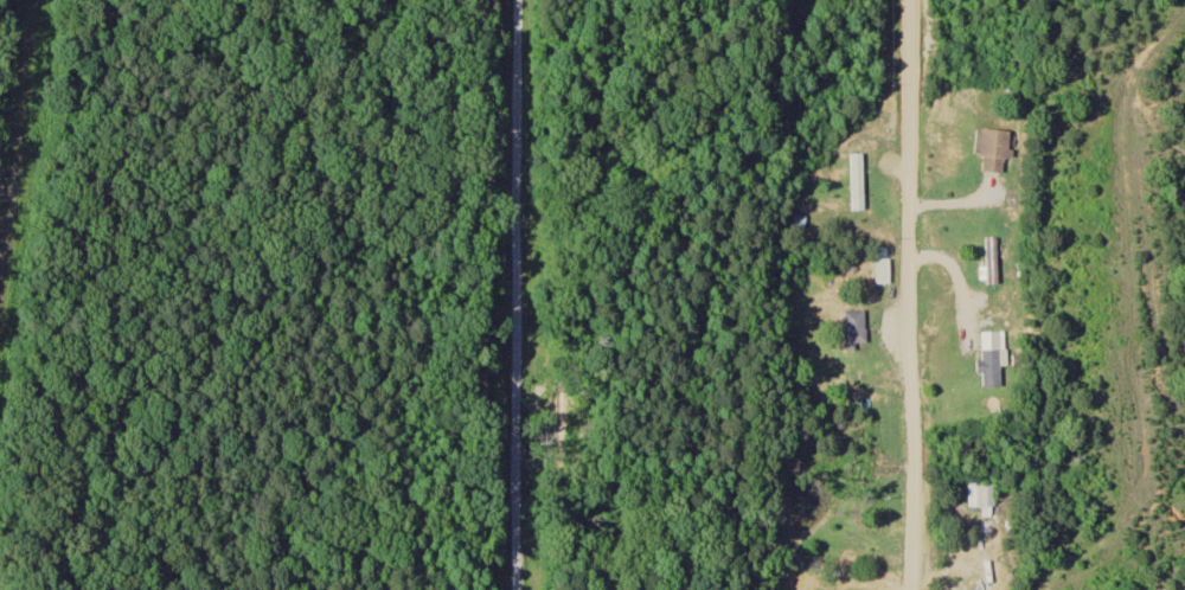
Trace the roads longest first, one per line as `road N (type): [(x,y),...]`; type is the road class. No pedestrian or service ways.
road 1 (residential): [(910,589),(911,0)]

